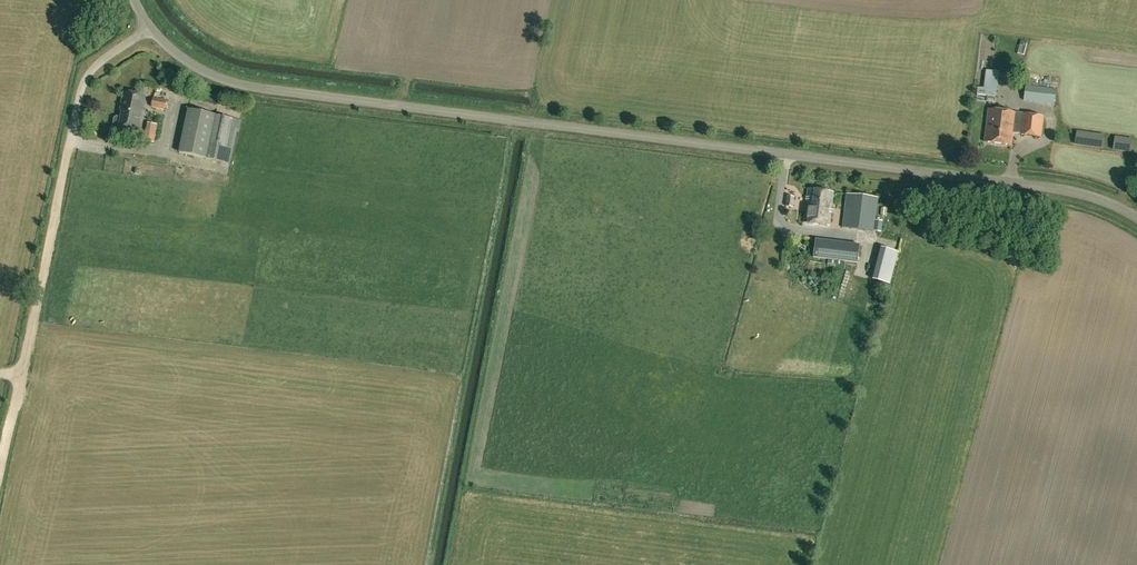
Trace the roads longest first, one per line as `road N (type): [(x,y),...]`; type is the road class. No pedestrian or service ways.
road 1 (unclassified): [(1136,215),(1077,191),(924,169),(260,89),(188,61),(150,29)]
road 2 (track): [(0,486),(72,138)]
road 3 (unclassified): [(72,138),(88,75),(150,29)]

